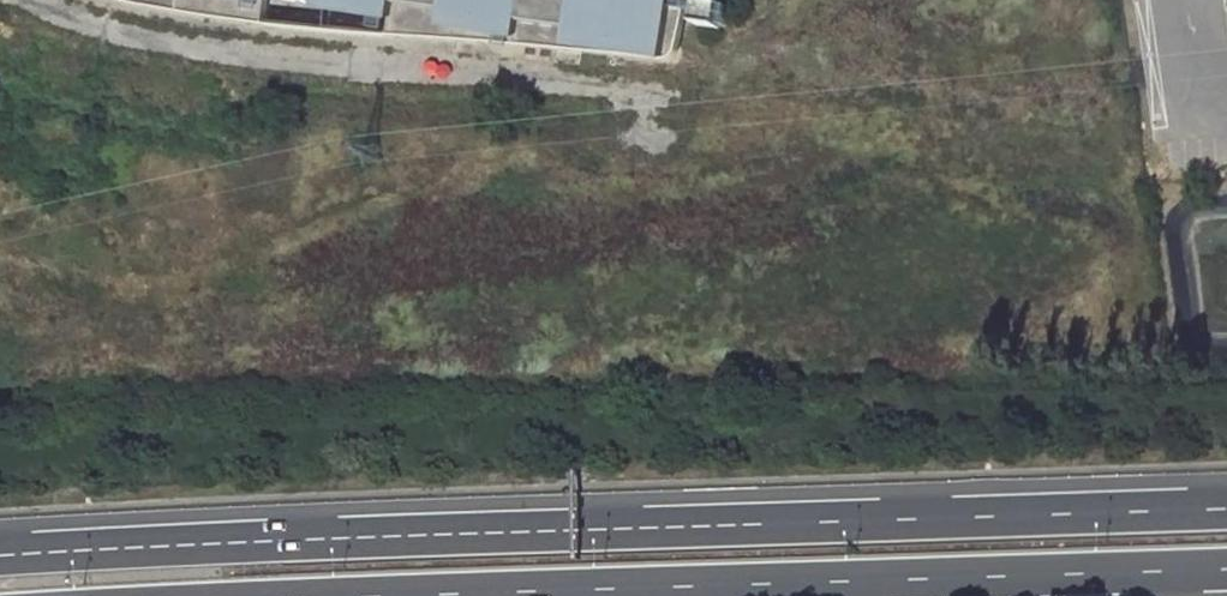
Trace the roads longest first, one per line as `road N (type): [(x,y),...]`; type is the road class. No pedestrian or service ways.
road 1 (trunk): [(1226,508),(0,555)]
road 2 (trunk): [(430,595),(1226,569)]

